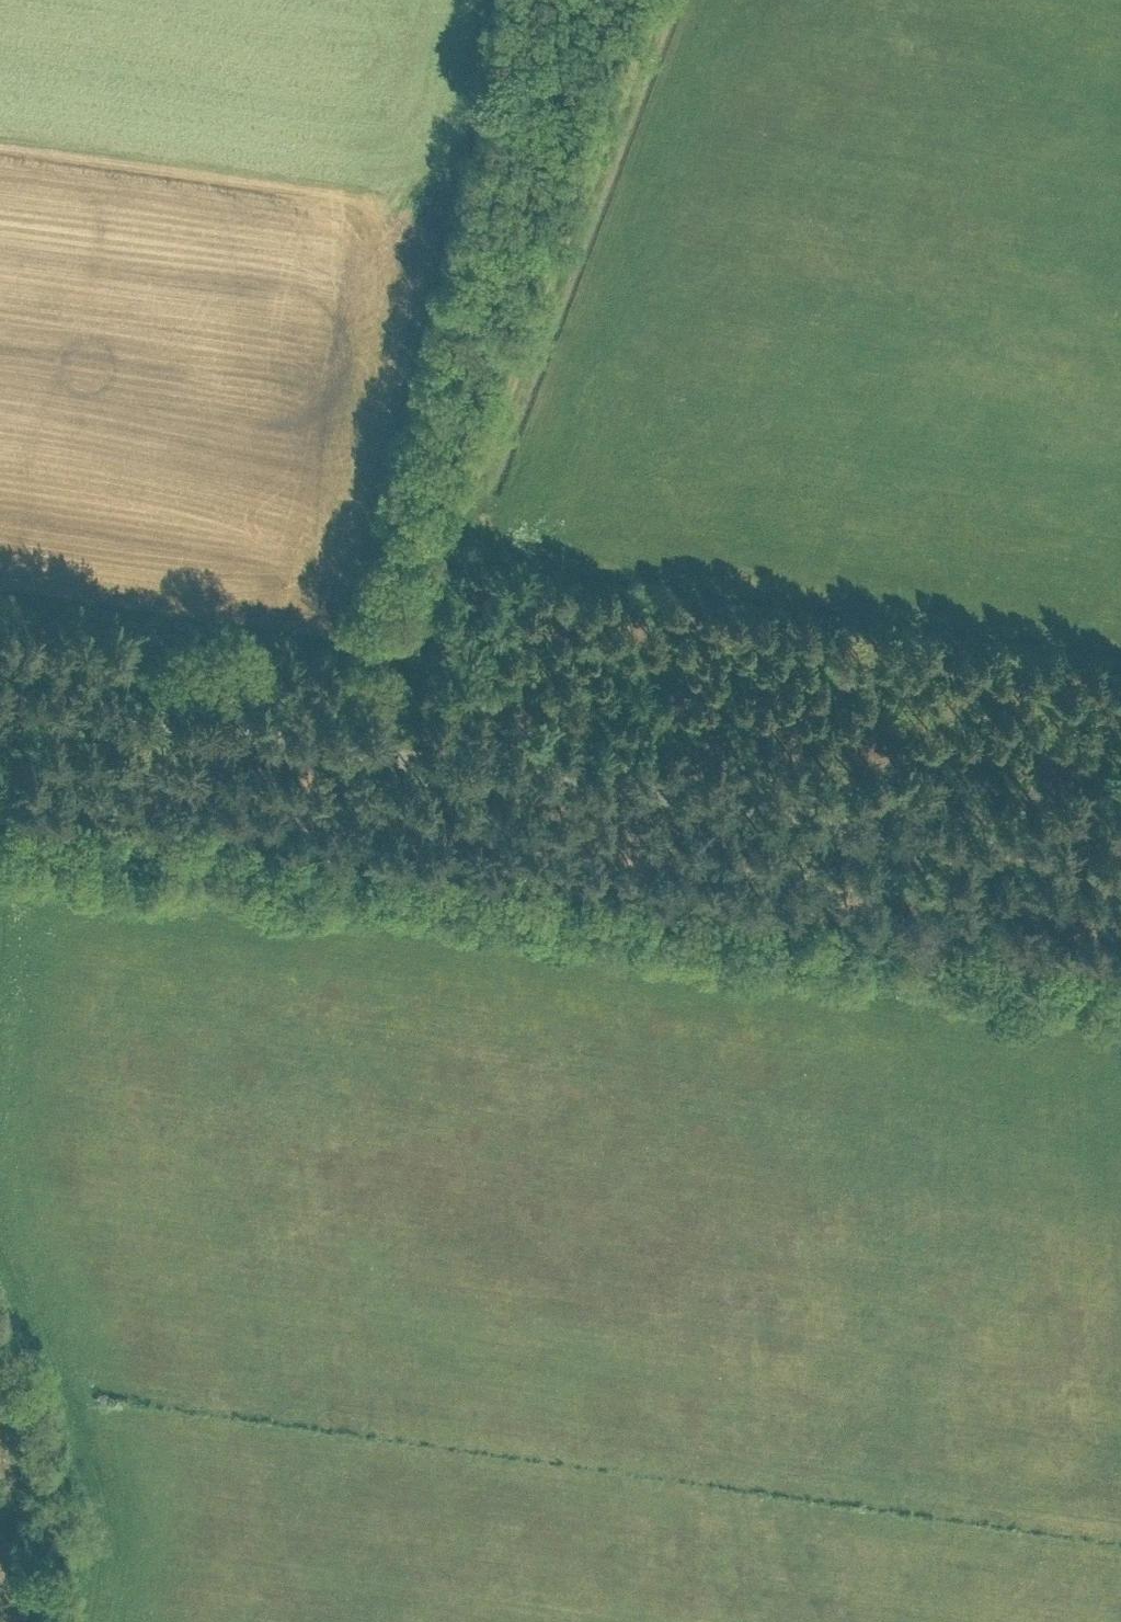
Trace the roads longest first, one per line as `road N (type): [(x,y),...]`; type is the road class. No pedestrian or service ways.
road 1 (tertiary): [(1120,865),(0,697)]
road 2 (track): [(332,629),(404,644),(657,0)]

